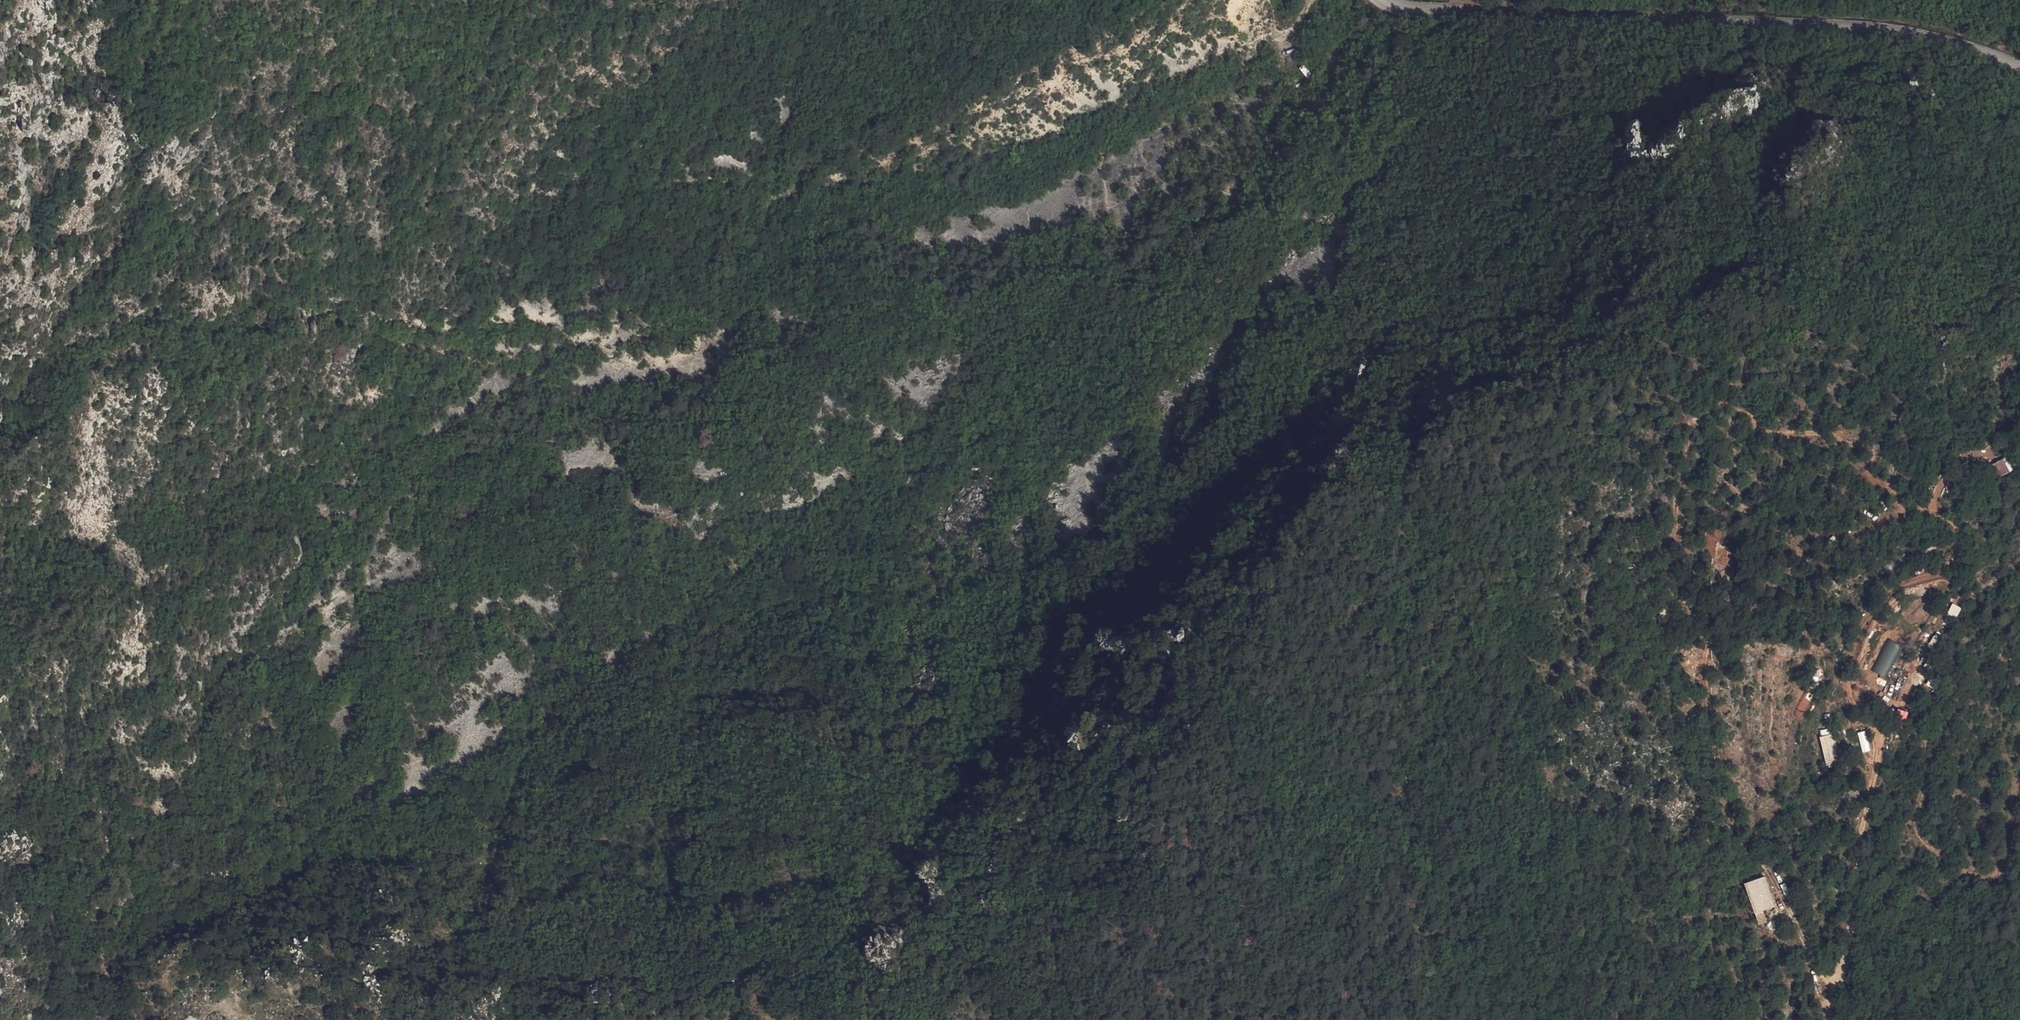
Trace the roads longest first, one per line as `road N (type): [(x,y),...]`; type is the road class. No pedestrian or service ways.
road 1 (secondary): [(1393,0),(1443,10),(1863,26),(1963,45),(2019,68)]

